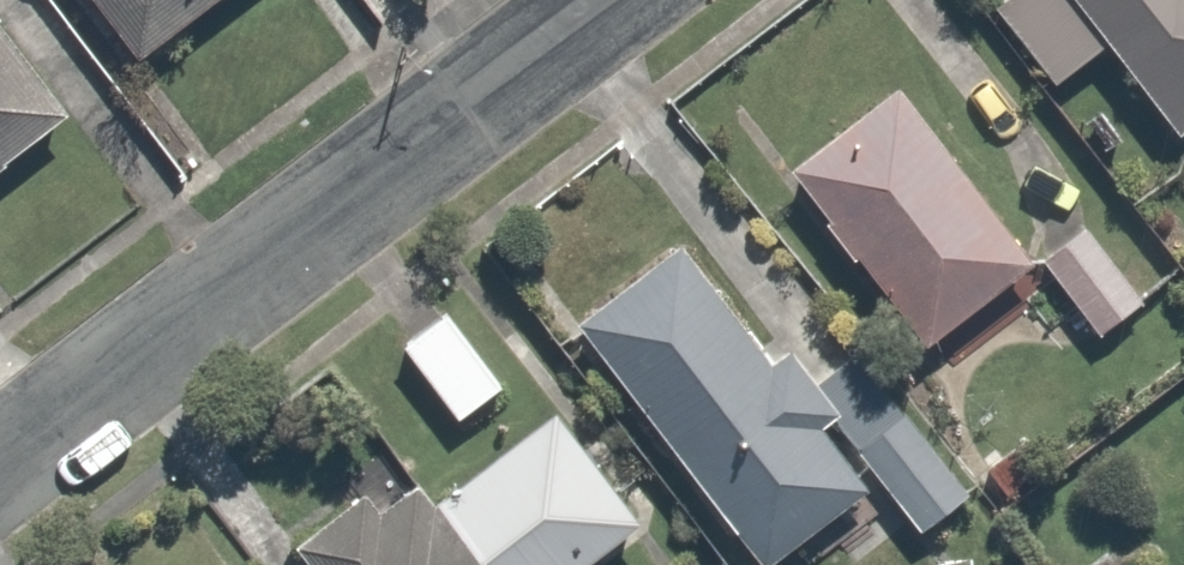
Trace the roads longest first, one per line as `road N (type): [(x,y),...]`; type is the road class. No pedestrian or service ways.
road 1 (residential): [(0,460),(602,0)]

